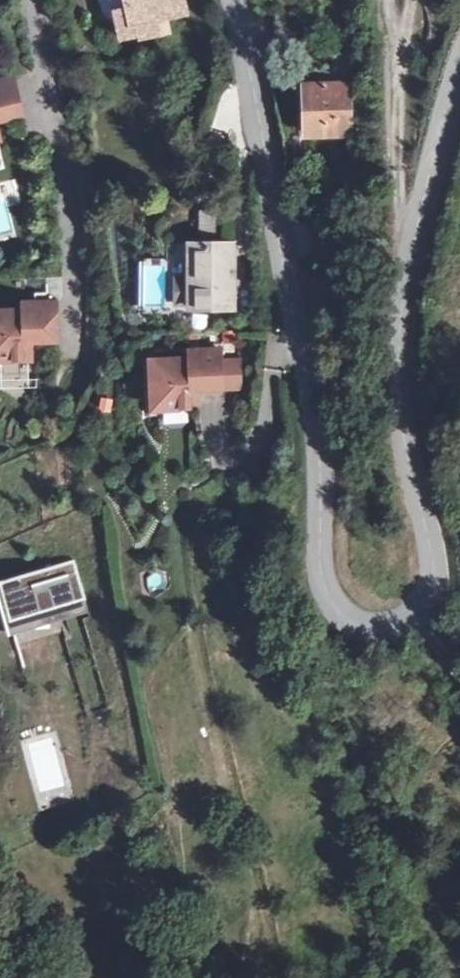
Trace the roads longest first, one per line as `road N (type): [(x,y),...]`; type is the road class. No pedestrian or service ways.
road 1 (tertiary): [(234,0),(313,406),(320,483),(315,578),(328,608),(350,628),(381,639),(427,603),(436,579),(405,433),(399,292),(459,68)]
road 2 (residential): [(75,341),(58,126),(32,0)]

